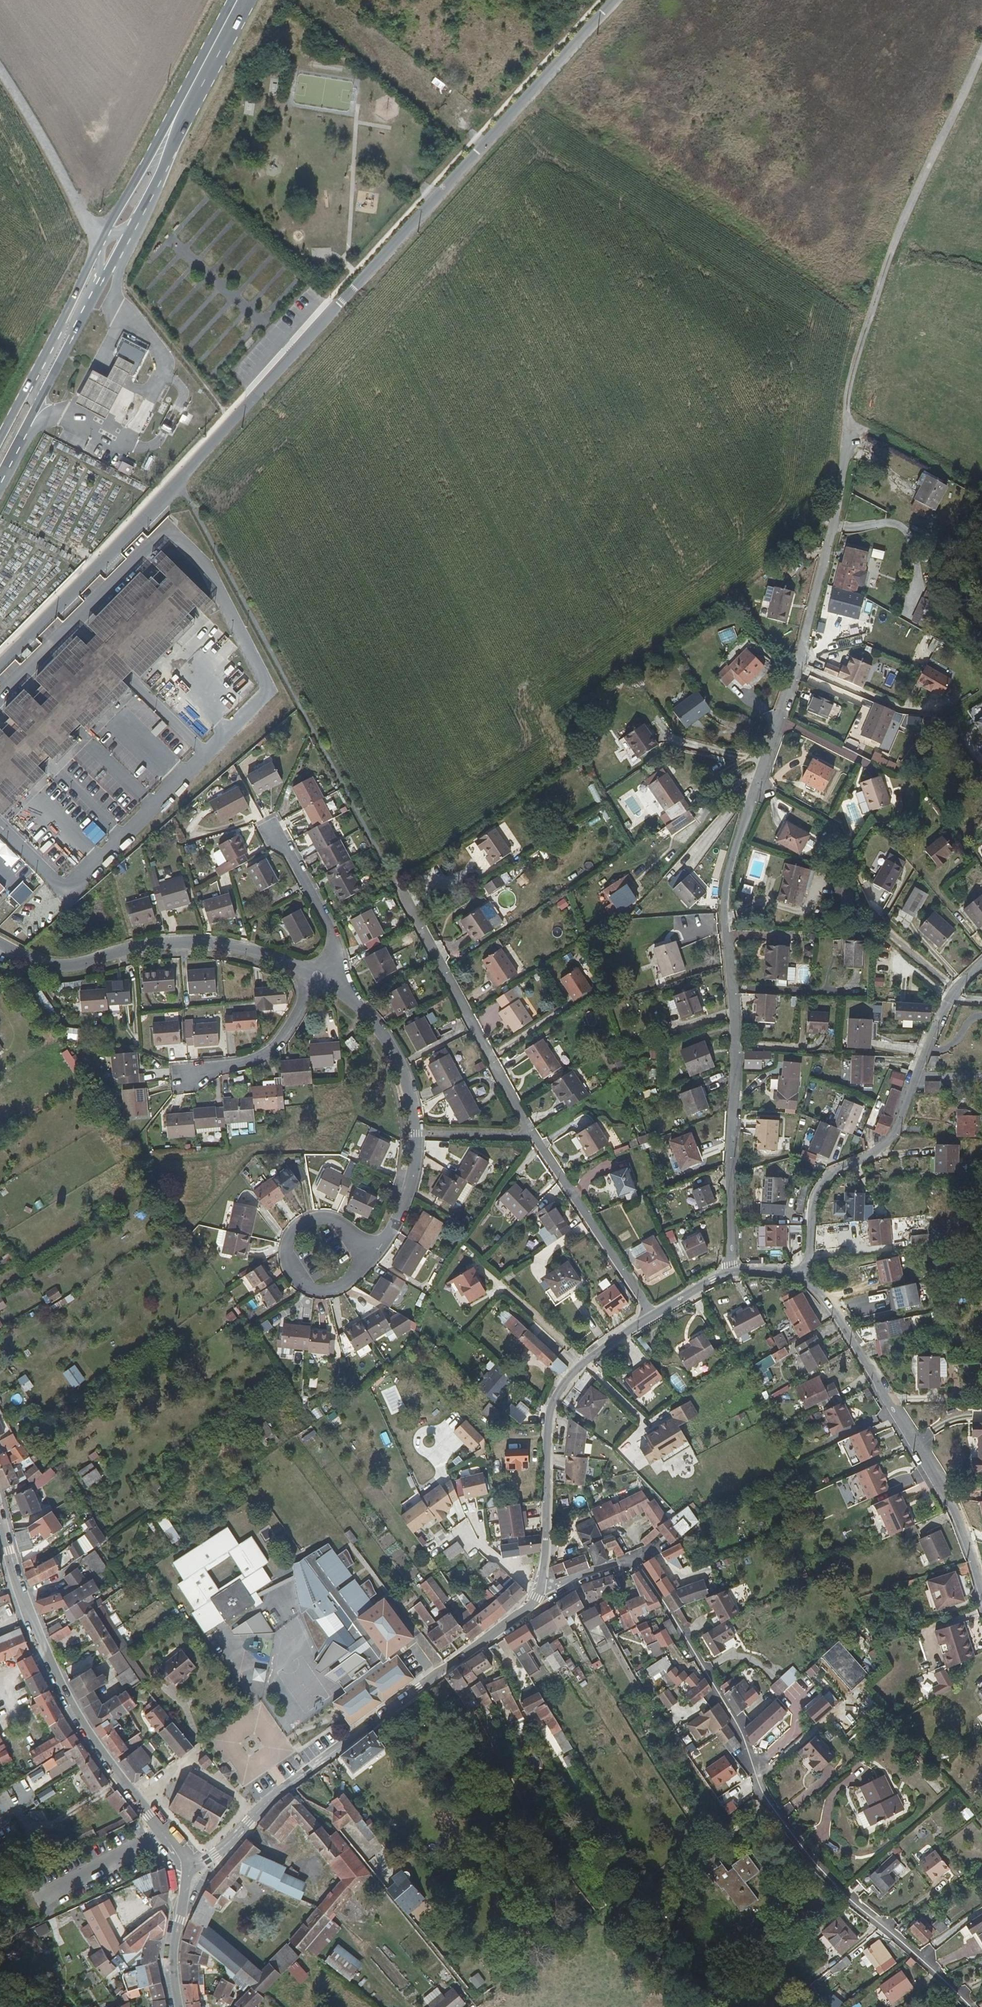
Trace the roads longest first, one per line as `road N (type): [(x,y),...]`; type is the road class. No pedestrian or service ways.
road 1 (residential): [(615,0),(100,569),(0,667)]
road 2 (residential): [(731,1271),(737,1061),(730,867),(811,616),(849,422)]
road 3 (residential): [(971,2006),(803,1851),(764,1789),(741,1729),(635,1558)]
road 4 (residential): [(528,1606),(542,1573),(547,1416),(564,1384),(651,1315),(731,1271)]
road 5 (residential): [(184,1862),(211,1851),(251,1812),(528,1606)]
road 6 (track): [(849,422),(847,398),(889,255),(981,55)]
road 7 (residential): [(184,1862),(72,1714),(0,1533)]
road 8 (residential): [(803,1274),(818,1188),(889,1146),(953,991),(981,964)]
road 9 (residential): [(803,1274),(919,1450),(966,1535),(981,1590)]
road 10 (residential): [(364,1254),(379,1249),(406,1200),(417,1135),(408,1086),(379,1021),(322,972)]
road 11 (residential): [(322,972),(205,943),(42,968),(0,949)]
road 12 (primary): [(0,475),(106,274)]
road 13 (primary): [(102,239),(0,437)]
road 14 (residential): [(364,1254),(336,1219),(316,1219),(296,1230),(284,1257),(313,1292),(331,1292),(361,1267)]
road 15 (unclassified): [(102,239),(0,76)]
road 16 (residential): [(322,972),(300,1032),(263,1057),(187,1077)]
road 17 (primary): [(196,86),(102,239)]
road 18 (residential): [(322,972),(333,942),(273,831)]
road 19 (primary): [(131,227),(196,86)]
road 20 (residential): [(174,2006),(184,1862)]

